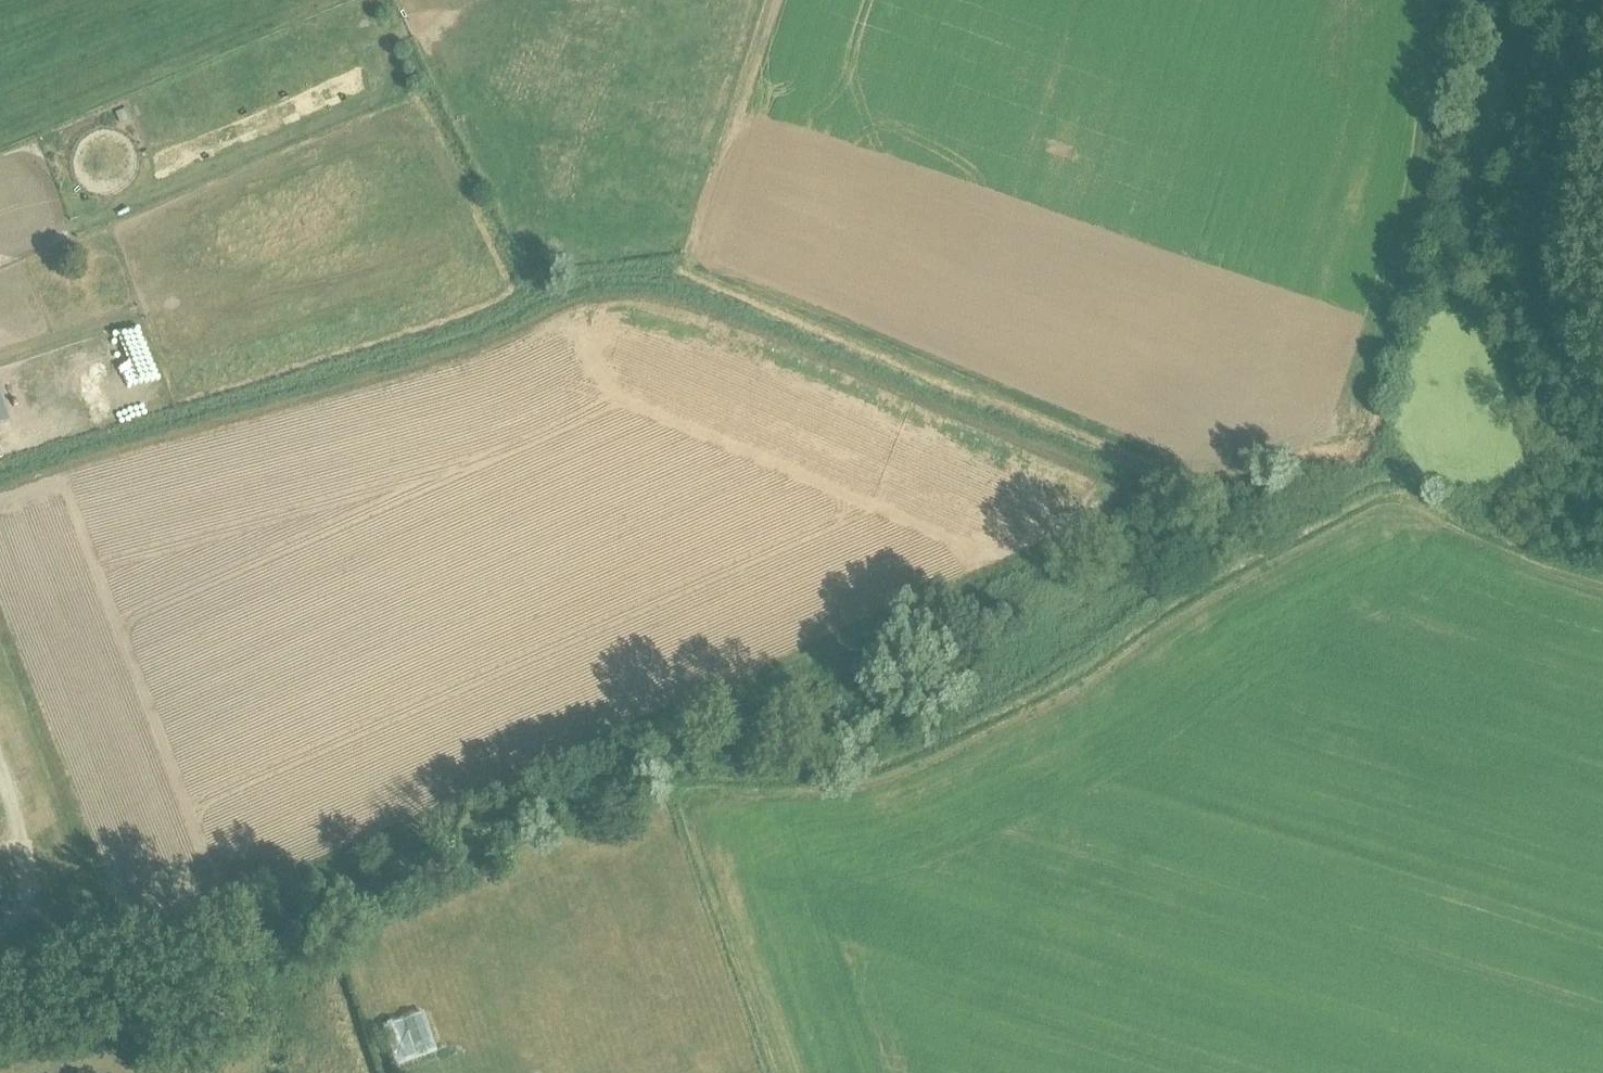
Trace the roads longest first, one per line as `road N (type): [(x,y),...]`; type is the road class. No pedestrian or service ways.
road 1 (track): [(1602,401),(1573,392),(1522,300),(1562,81),(1567,0)]

